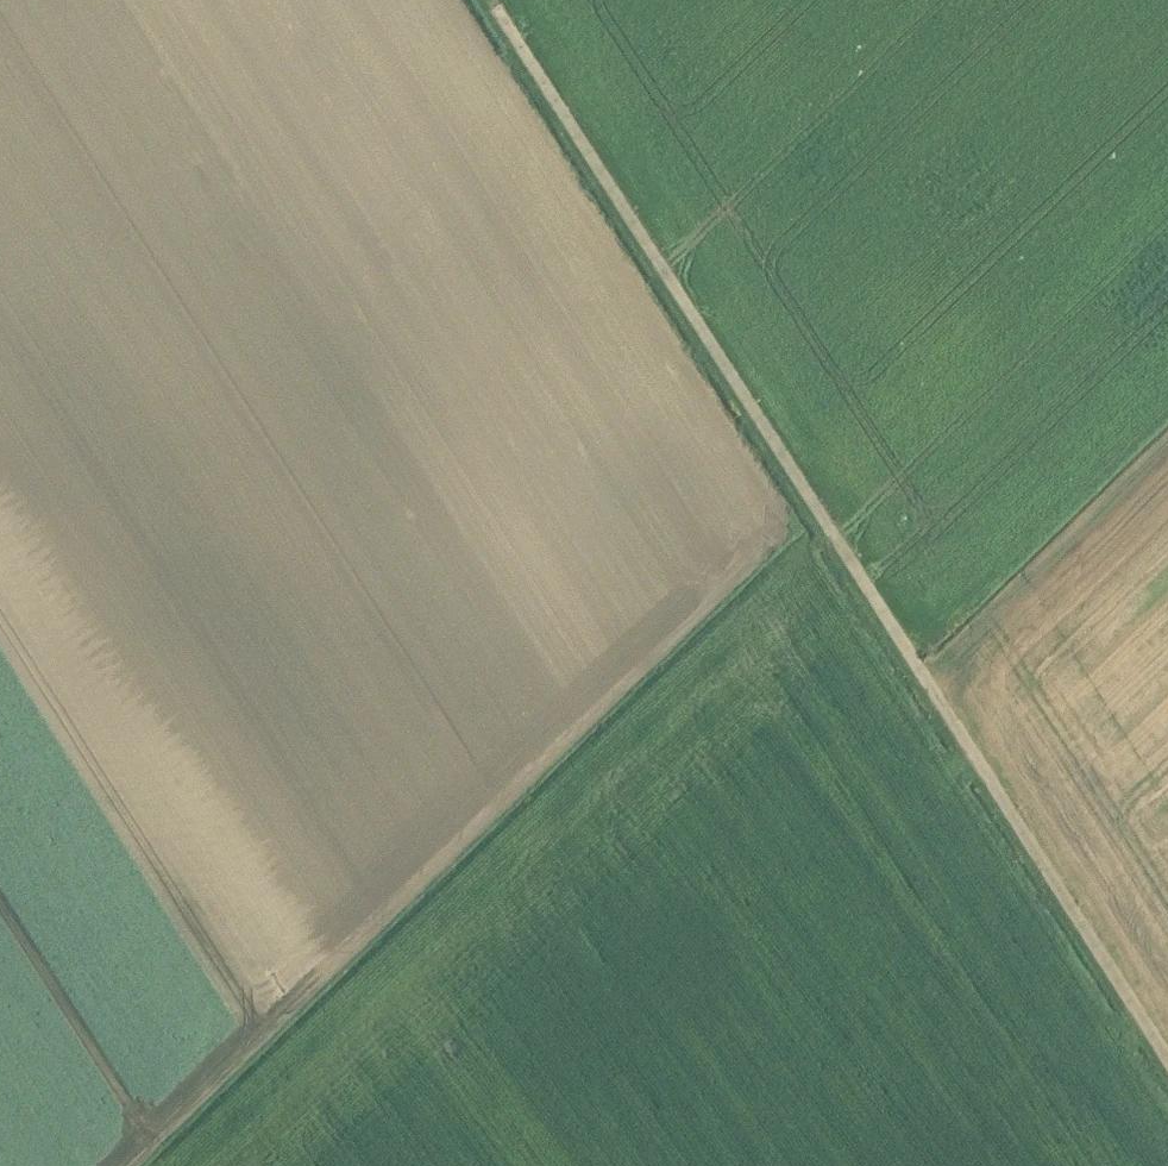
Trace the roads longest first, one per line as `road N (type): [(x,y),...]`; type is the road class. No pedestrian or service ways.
road 1 (track): [(505,22),(1167,1066)]

